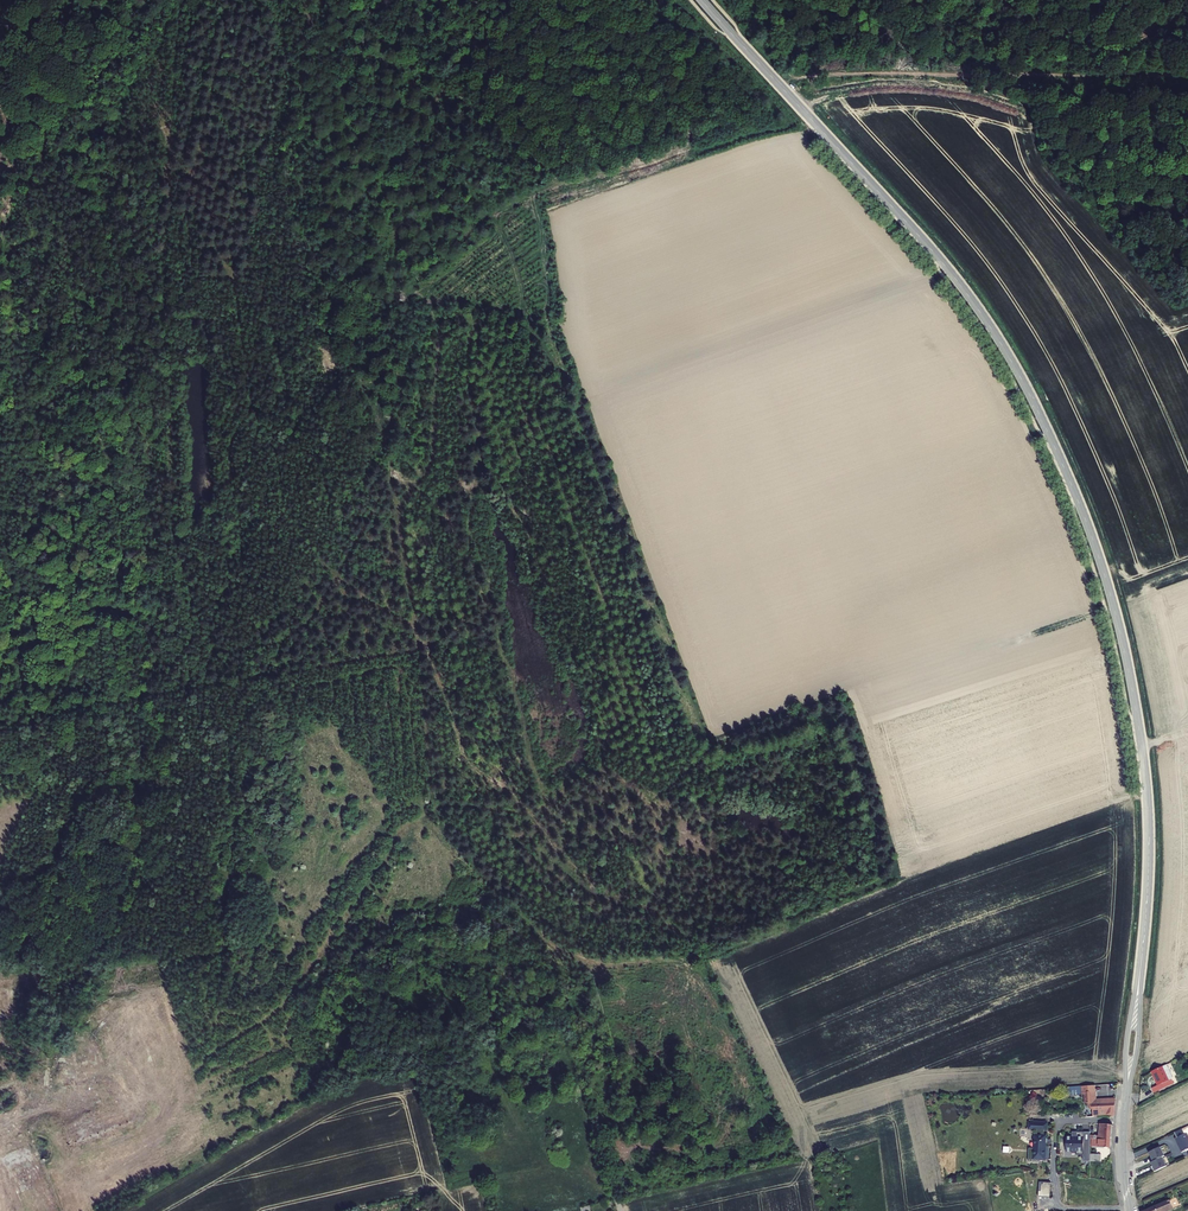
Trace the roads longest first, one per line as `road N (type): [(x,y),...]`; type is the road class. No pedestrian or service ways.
road 1 (tertiary): [(1141,965),(1149,822),(1134,698),(1102,567),(1054,446),(1002,345),(943,263),(702,0)]
road 2 (tertiary): [(1141,965),(1127,1032),(1127,1093)]
road 3 (tertiary): [(1127,1093),(1141,965)]

